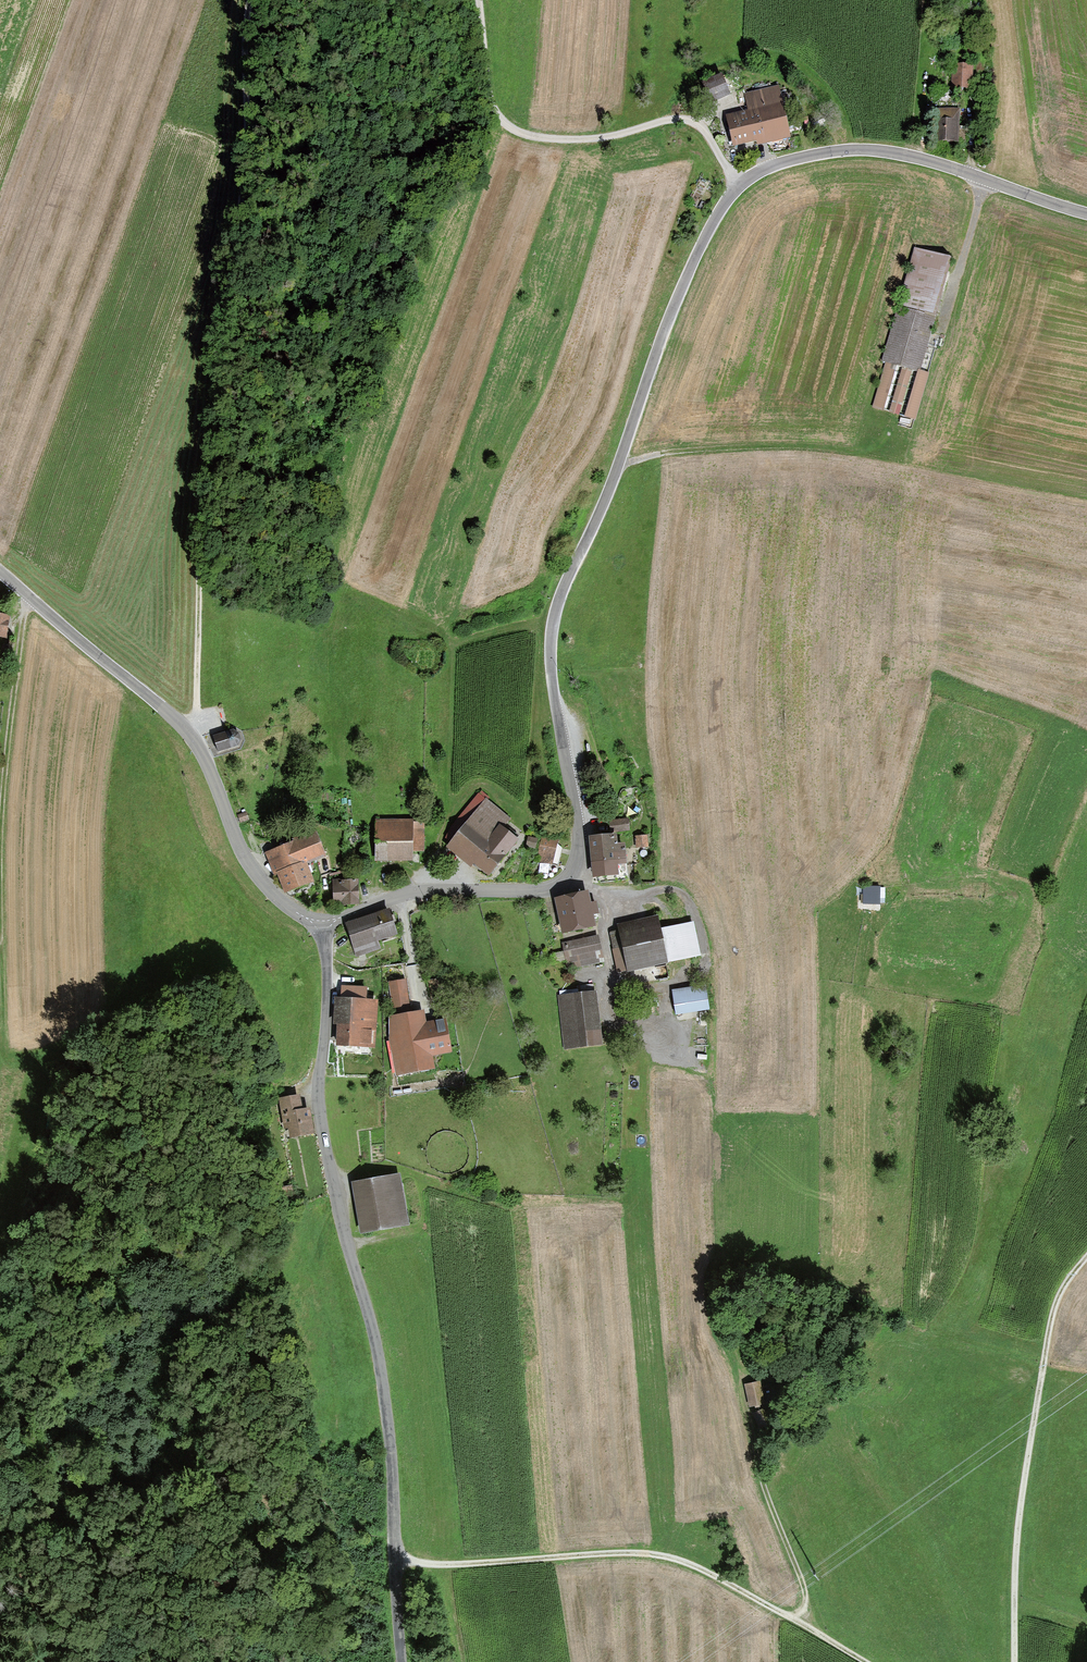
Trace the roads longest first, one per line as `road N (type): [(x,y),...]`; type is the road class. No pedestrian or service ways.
road 1 (tertiary): [(320,921),(412,892),(546,889),(570,873),(579,838),(553,687),(558,598),(620,460),(689,270),(739,185),(798,157),(857,149),(932,162),(1086,213)]
road 2 (unclassified): [(320,921),(328,992),(319,1109),(382,1379),(401,1661)]
road 3 (track): [(251,0),(238,221),(203,502),(196,714),(188,731)]
road 4 (tertiary): [(0,572),(188,731),(244,857),(275,895),(320,921)]
road 5 (track): [(798,1621),(691,1561),(631,1549),(459,1563),(397,1559)]
road 6 (track): [(480,0),(485,71),(500,119),(511,128),(581,139),(692,122),(739,185)]
road 7 (track): [(1086,1254),(1056,1298),(1047,1339),(1013,1606)]
road 8 (track): [(798,1621),(802,1587),(756,1461),(736,1343)]
road 9 (track): [(620,460),(718,449),(858,452),(889,432)]

